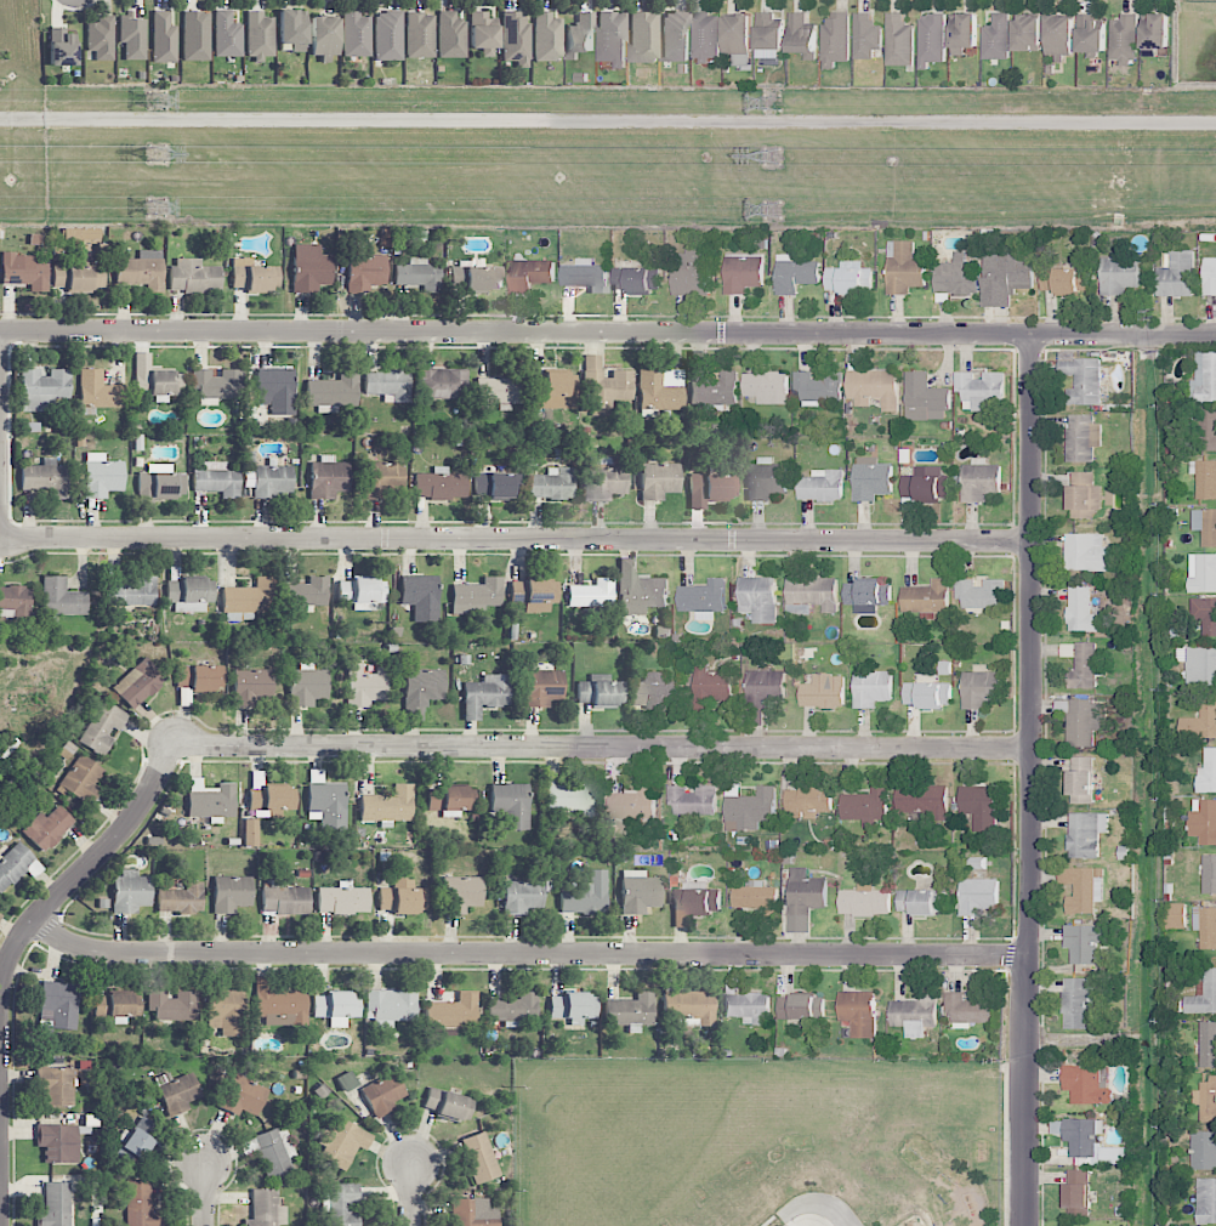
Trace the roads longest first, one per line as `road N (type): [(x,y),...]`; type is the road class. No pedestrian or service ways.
road 1 (residential): [(1215,334),(0,331)]
road 2 (residential): [(0,537),(1032,543)]
road 3 (residential): [(1034,958),(117,957),(27,926)]
road 4 (residential): [(1032,334),(1029,1225)]
road 5 (residential): [(1032,747),(175,747)]
road 6 (residential): [(175,747),(117,839),(27,926),(2,975),(0,1013)]

